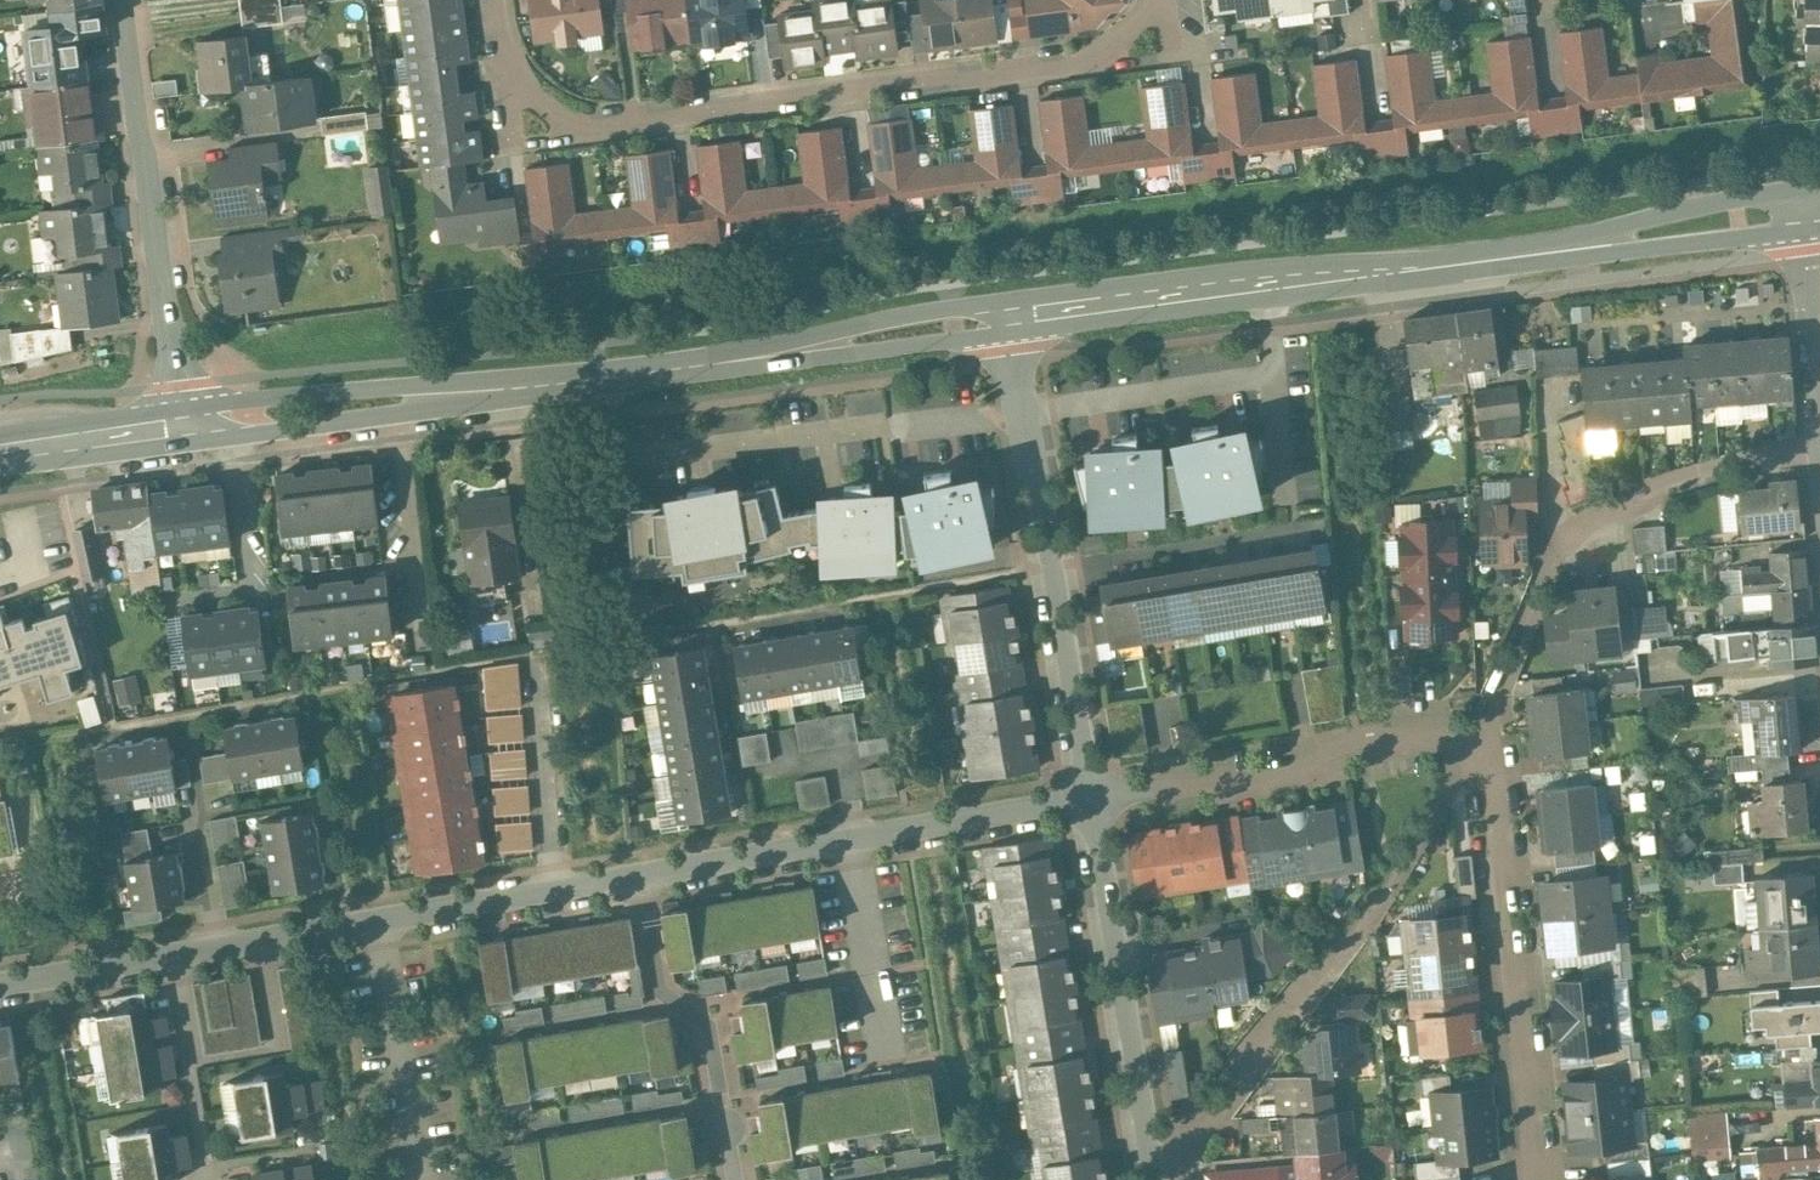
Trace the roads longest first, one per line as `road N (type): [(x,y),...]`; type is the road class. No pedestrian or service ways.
road 1 (residential): [(1543,1179),(1502,757),(1488,728),(1087,799)]
road 2 (secondary): [(1011,319),(183,428)]
road 3 (secondary): [(1796,214),(1011,319)]
road 4 (residential): [(499,0),(510,98),(562,123),(1074,66),(1113,48),(1157,0)]
road 5 (residential): [(1011,319),(1087,799)]
road 6 (residential): [(174,954),(637,876)]
road 7 (residential): [(637,876),(1087,799)]
road 8 (residential): [(126,0),(183,428)]
road 9 (residential): [(1157,1179),(1407,856)]
road 10 (residential): [(1087,799),(1153,1179)]
road 11 (residential): [(637,876),(657,986),(707,1020),(734,1179)]
road 12 (residential): [(1556,556),(1589,526),(1677,478),(1819,442)]
road 13 (residential): [(1819,441),(1796,214)]
road 14 (residential): [(174,954),(211,1179)]
road 15 (secondary): [(183,428),(0,454)]
road 16 (residential): [(0,984),(174,954)]

